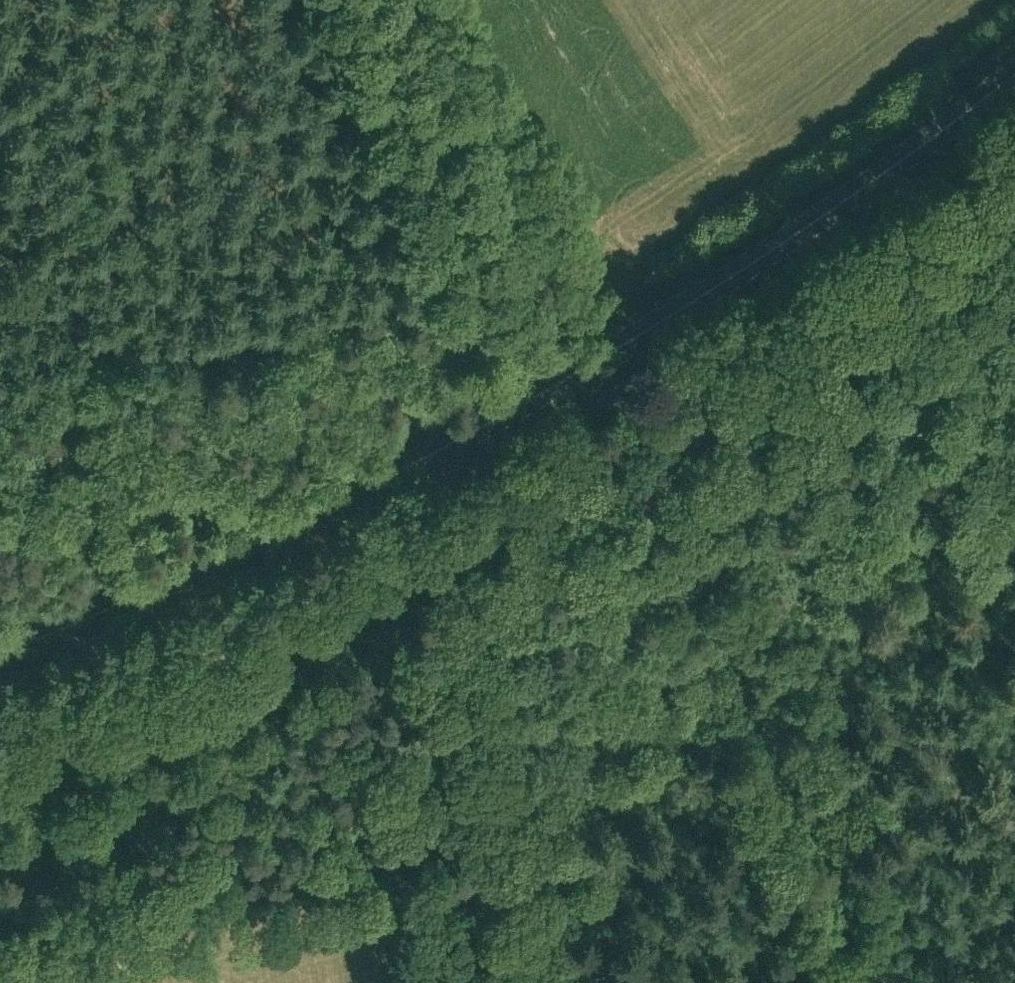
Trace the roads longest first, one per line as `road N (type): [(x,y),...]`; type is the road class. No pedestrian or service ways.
road 1 (unclassified): [(0,779),(661,456)]
road 2 (secondary): [(0,651),(314,516),(476,428),(610,340)]
road 3 (secondary): [(610,340),(866,175),(1014,57)]
road 4 (unclassified): [(661,456),(770,403),(873,337),(1014,197)]
road 5 (unclassified): [(610,340),(419,0)]
road 6 (track): [(872,982),(757,707)]
road 7 (track): [(757,707),(661,456)]
road 8 (unclassified): [(661,456),(610,340)]

